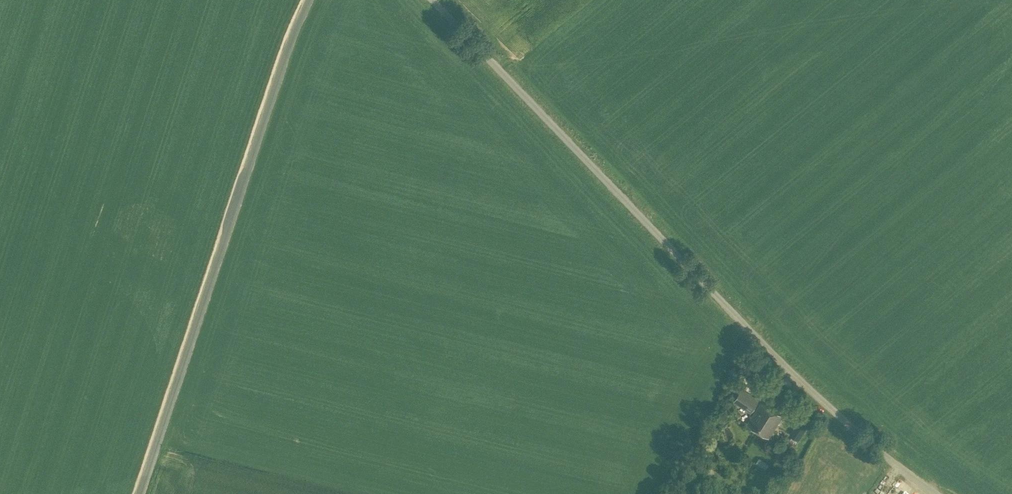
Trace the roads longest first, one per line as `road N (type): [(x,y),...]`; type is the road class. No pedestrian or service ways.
road 1 (unclassified): [(930,493),(811,391),(431,0)]
road 2 (unclassified): [(140,493),(308,0)]

